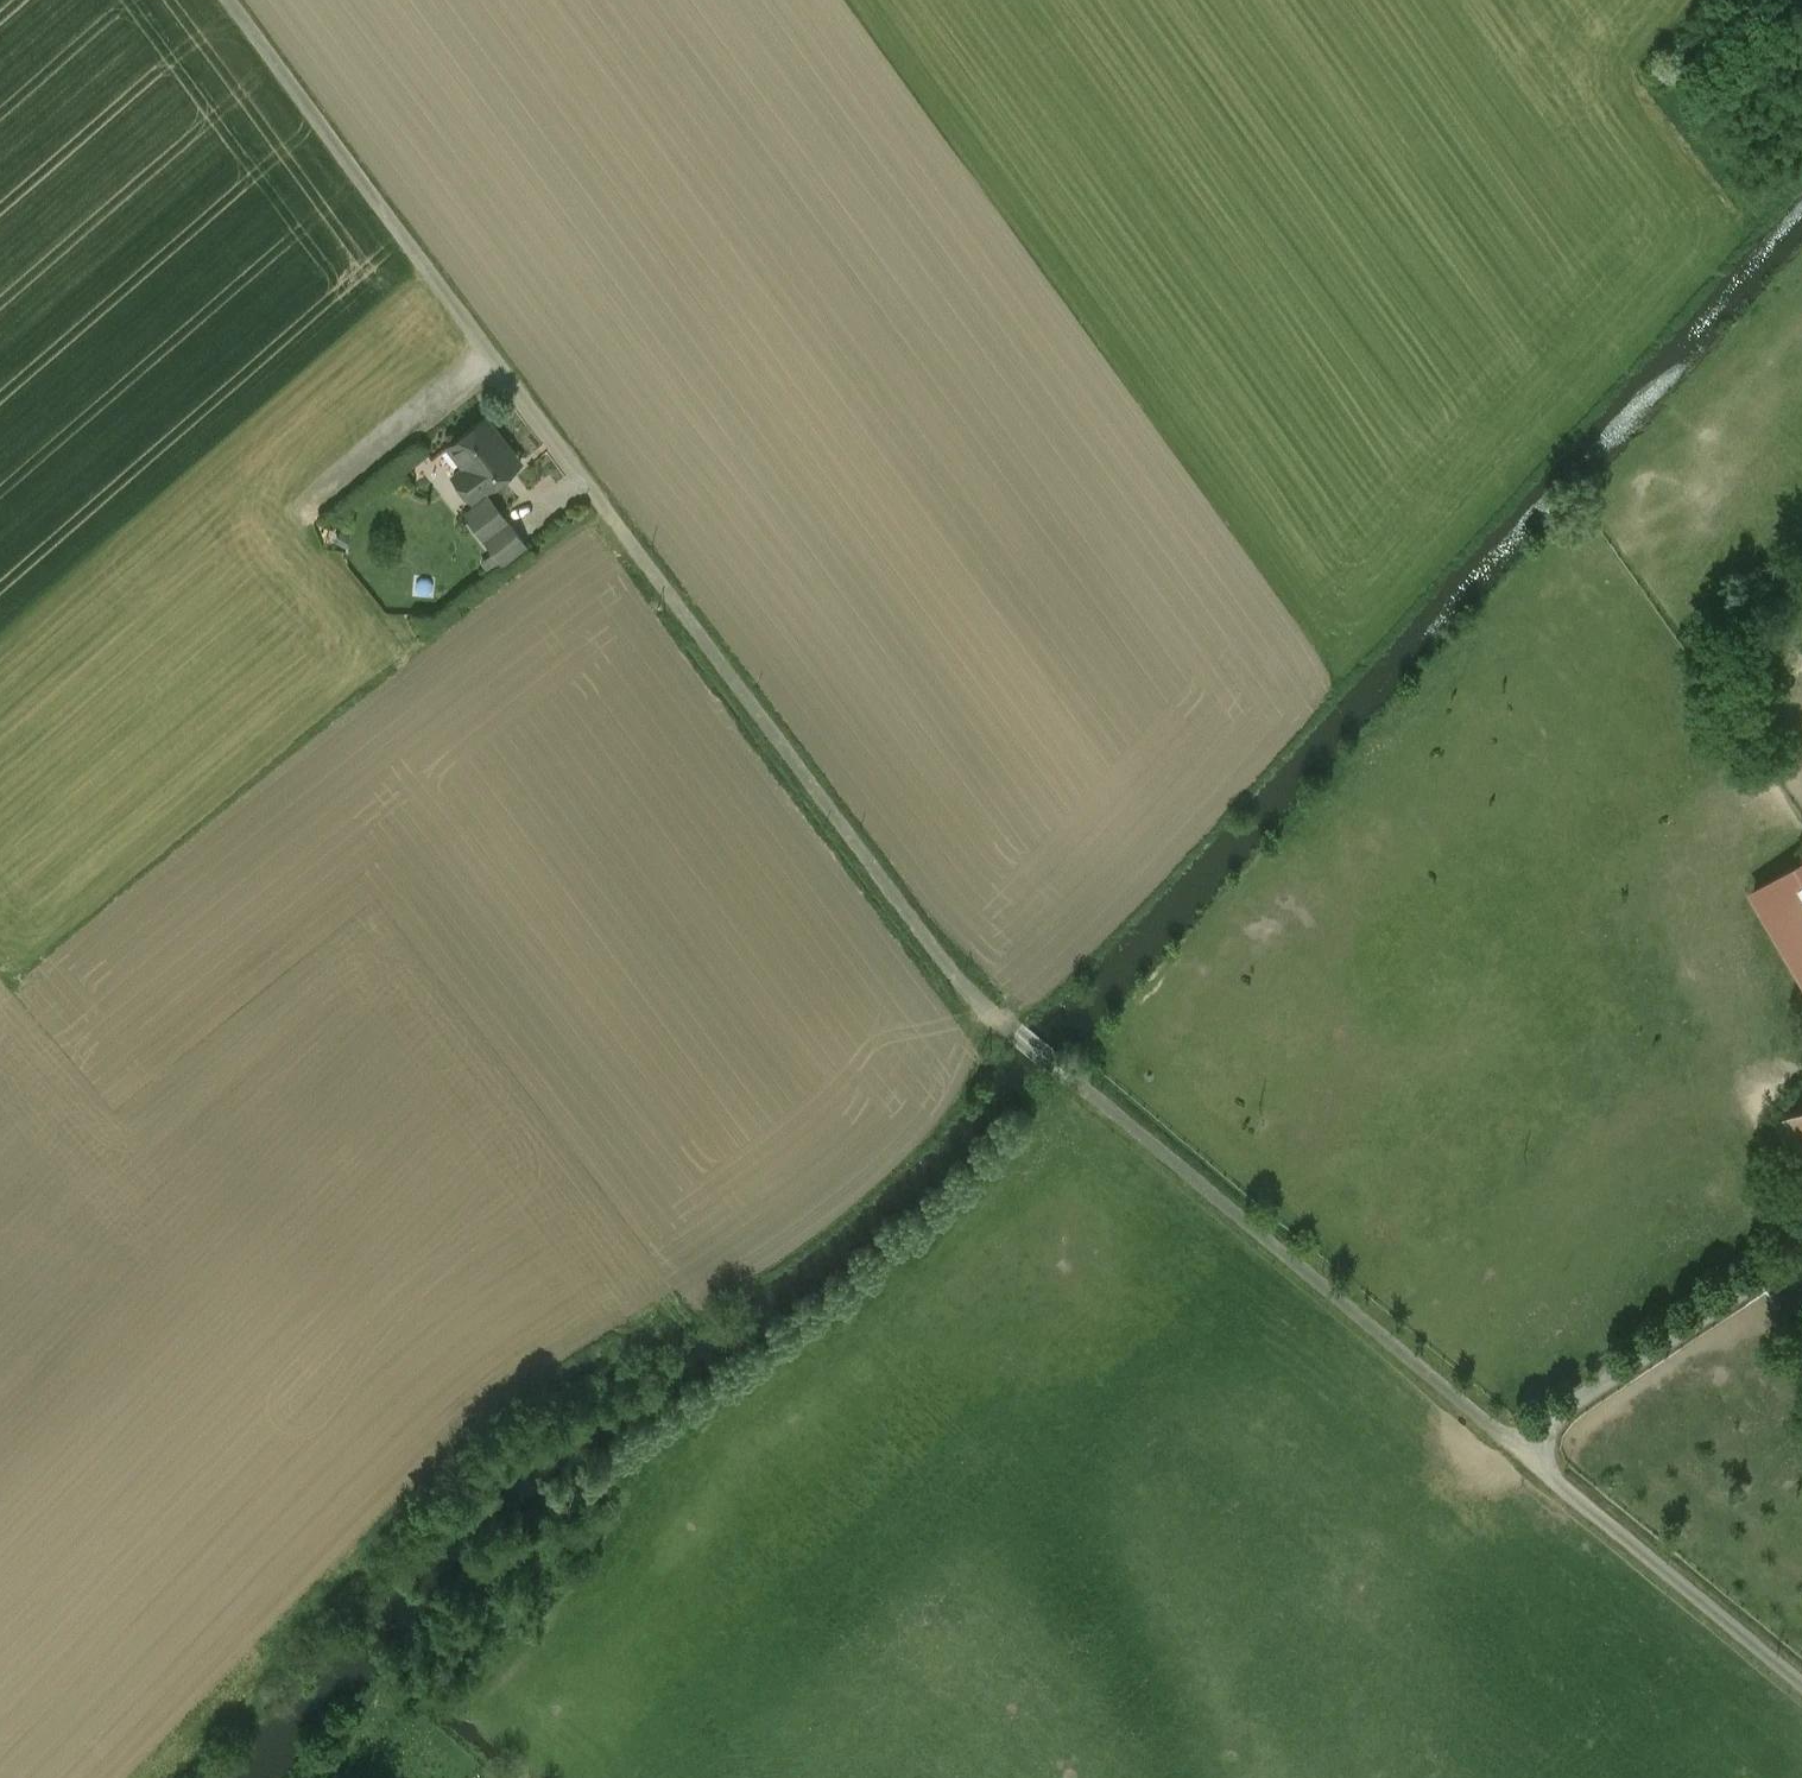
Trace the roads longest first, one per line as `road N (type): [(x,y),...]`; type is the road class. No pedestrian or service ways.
road 1 (unclassified): [(1019,1036),(982,1004),(232,0)]
road 2 (unclassified): [(1801,1680),(1061,1068)]

